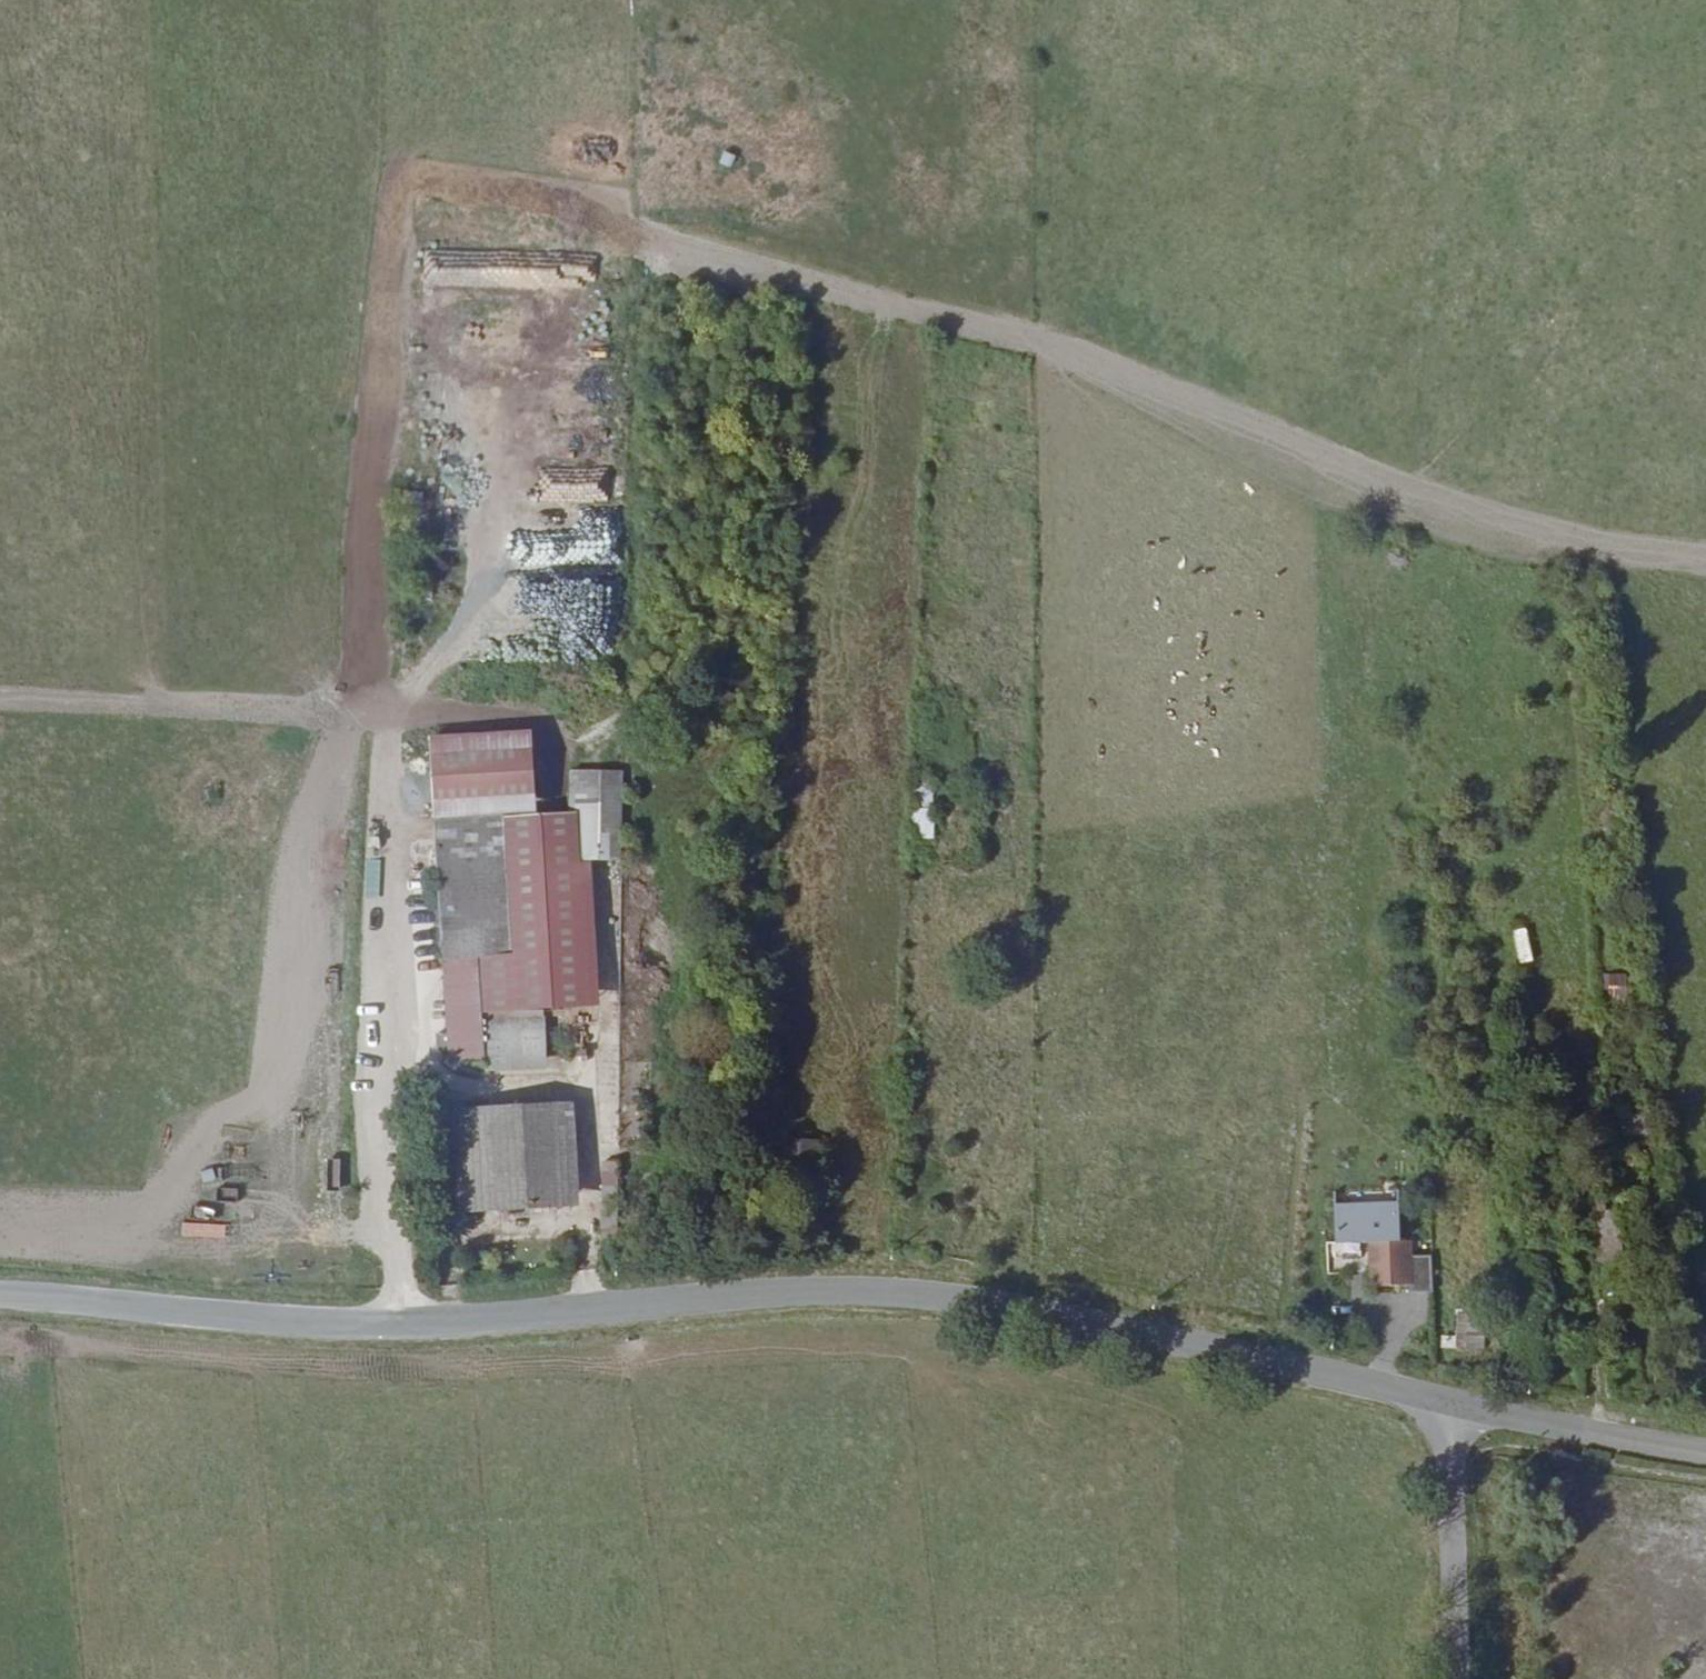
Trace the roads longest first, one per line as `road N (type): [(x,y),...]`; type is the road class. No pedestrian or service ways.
road 1 (tertiary): [(1449,1410),(1091,1324),(859,1292),(392,1322),(244,1320),(0,1298)]
road 2 (unclassified): [(1448,1678),(1449,1410)]
road 3 (tertiary): [(1705,1455),(1449,1410)]

